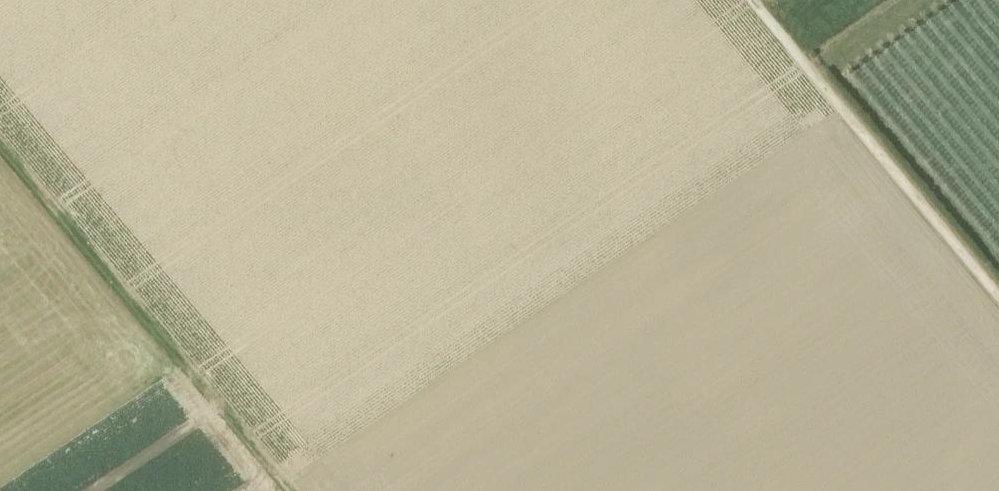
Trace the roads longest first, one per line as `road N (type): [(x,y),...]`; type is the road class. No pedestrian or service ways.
road 1 (track): [(291,490),(0,145)]
road 2 (track): [(998,293),(753,0)]

